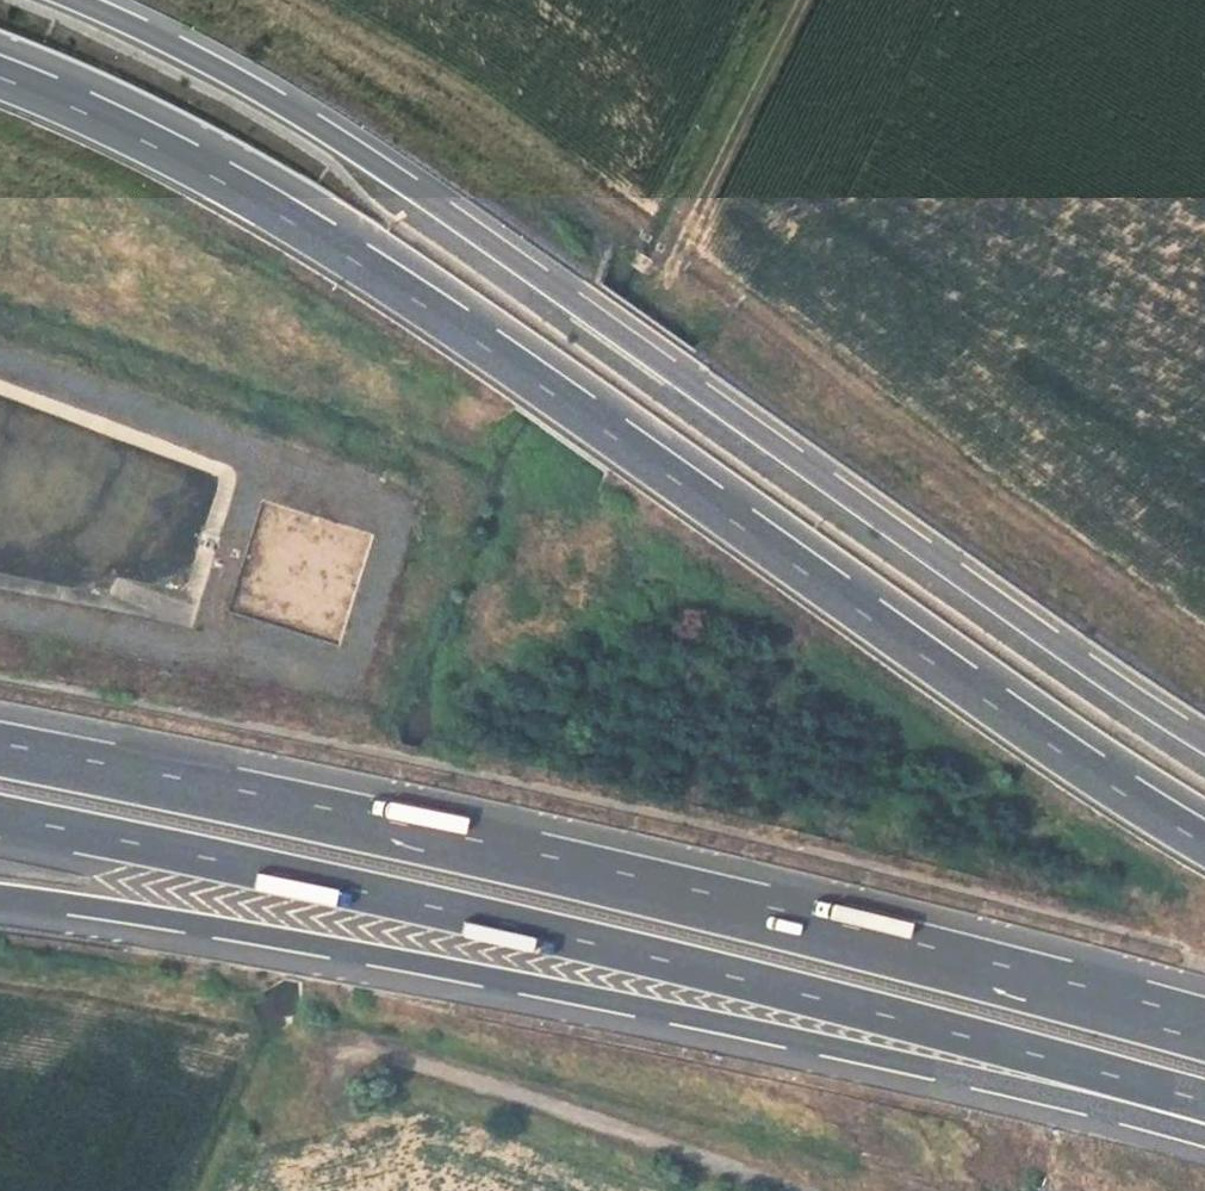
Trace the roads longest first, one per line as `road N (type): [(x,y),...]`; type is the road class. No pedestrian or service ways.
road 1 (motorway): [(1204,841),(972,688),(445,315),(219,178),(0,77)]
road 2 (motorway): [(1204,740),(318,125),(74,0)]
road 3 (motorway): [(0,816),(716,970),(1204,1102)]
road 4 (motorway): [(1204,1028),(650,881),(0,747)]
road 5 (motorway): [(0,896),(362,954),(1204,1110)]
road 6 (unclassified): [(783,1190),(406,1064)]
road 7 (track): [(811,0),(683,248)]

